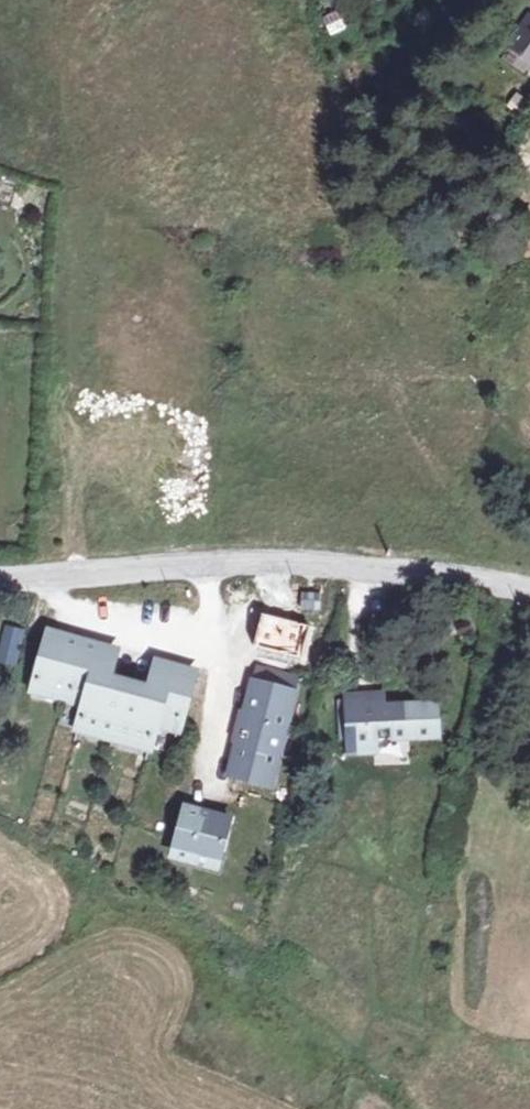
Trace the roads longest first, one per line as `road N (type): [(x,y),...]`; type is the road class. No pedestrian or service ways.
road 1 (unclassified): [(0,578),(330,564),(529,588)]

